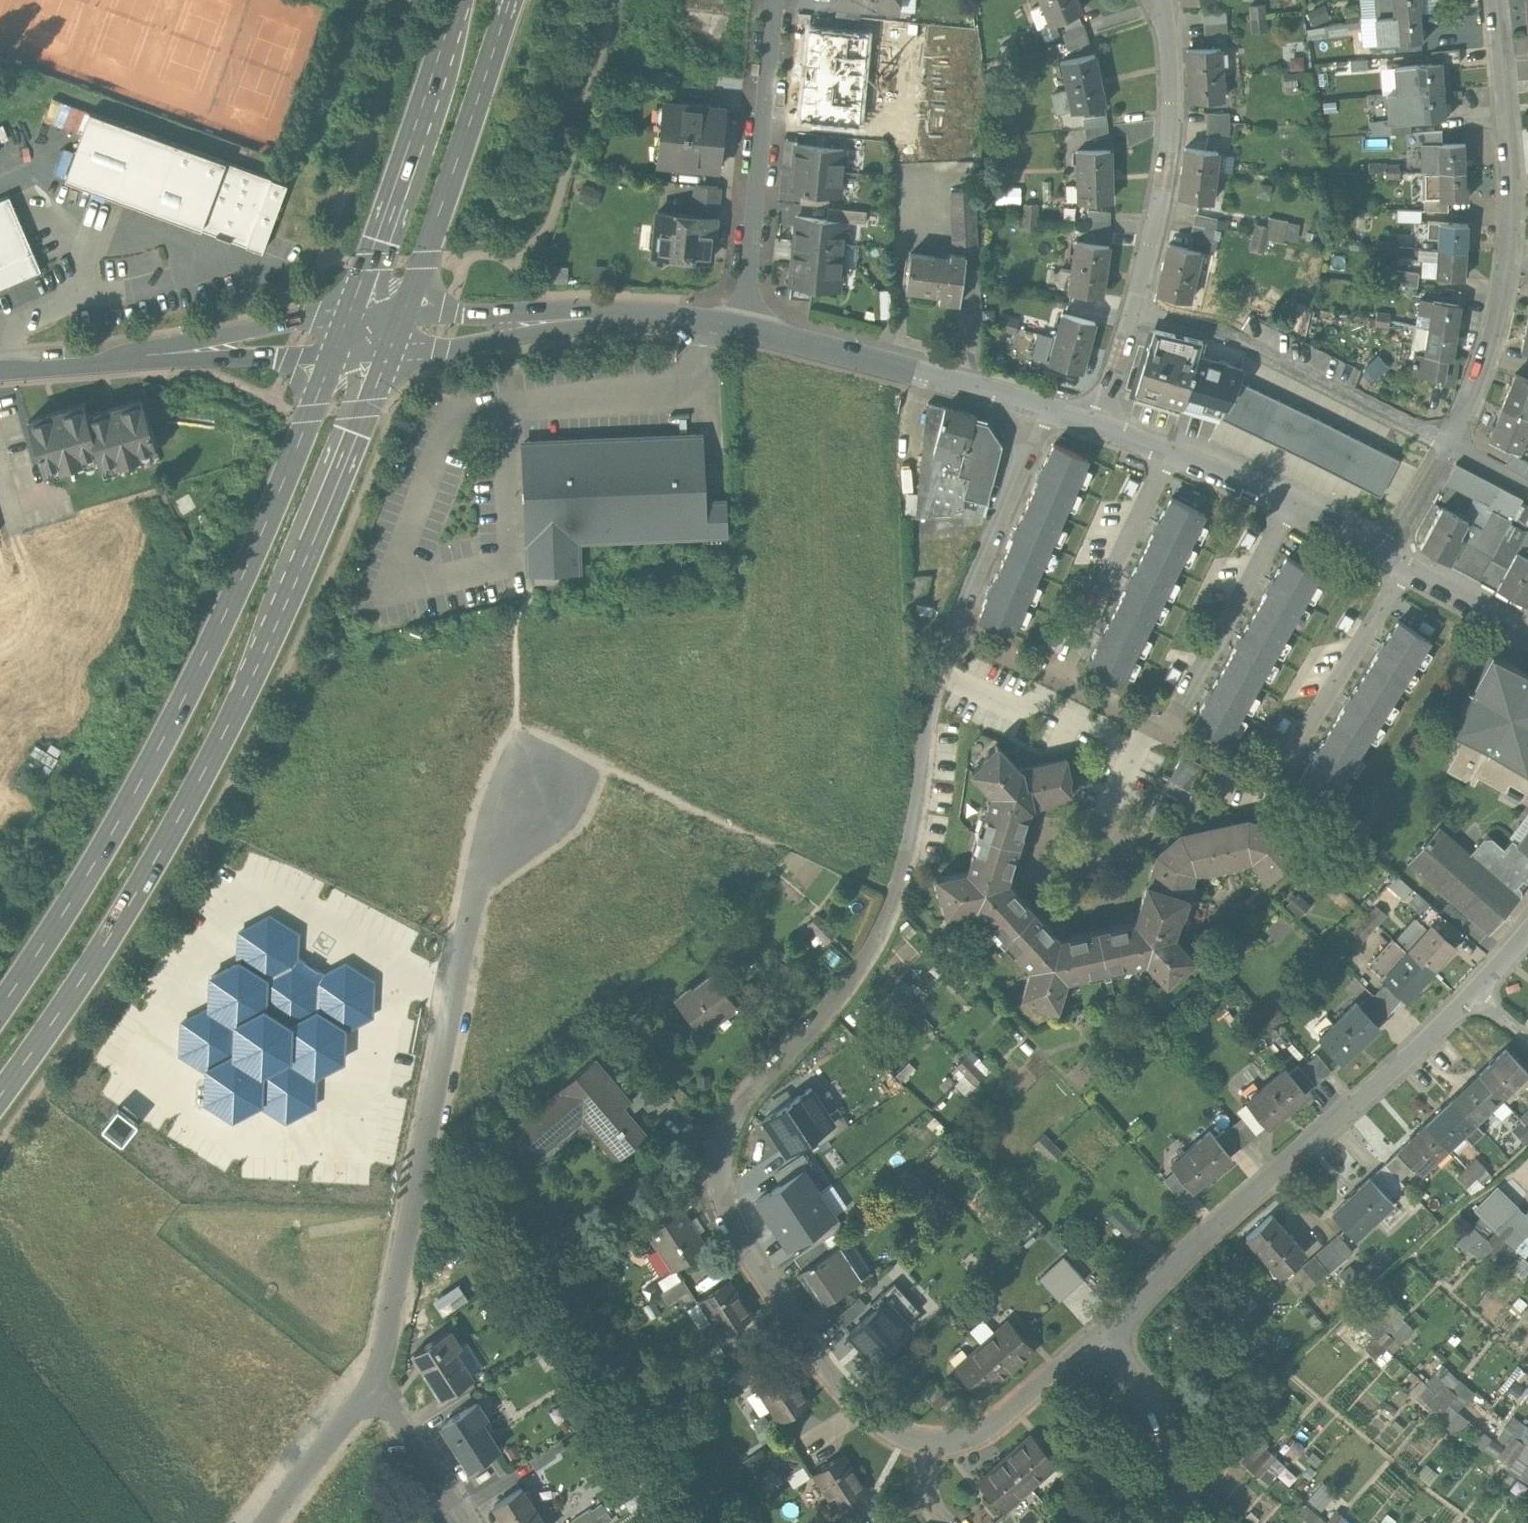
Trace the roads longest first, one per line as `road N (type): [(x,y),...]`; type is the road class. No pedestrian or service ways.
road 1 (residential): [(962,1441),(911,1437),(855,1404),(737,1239),(722,1198),(731,1130),(839,1006),(893,914),(914,856),(953,624)]
road 2 (primary): [(0,1100),(138,896),(217,751),(282,614),(397,329)]
road 3 (primary): [(346,333),(240,588),(166,741),(0,1007)]
road 4 (residential): [(373,1385),(488,847),(530,799)]
road 5 (residential): [(1105,1333),(1419,1040),(1477,996)]
road 6 (residential): [(1451,447),(1484,369),(1512,248),(1498,0)]
road 7 (residential): [(1169,725),(1283,775),(1409,570)]
road 8 (primary): [(460,0),(346,333)]
road 9 (residential): [(397,329),(659,319),(746,332)]
road 10 (primary): [(397,329),(515,0)]
road 11 (residential): [(346,333),(0,370)]
road 12 (residential): [(1451,447),(1220,333),(1135,310)]
road 13 (residential): [(746,332),(783,0)]
road 14 (residential): [(1135,310),(1167,144),(1163,3)]
road 15 (residential): [(746,332),(1041,407)]
road 16 (residential): [(1169,725),(1290,509)]
road 17 (residential): [(1067,676),(1170,454)]
road 18 (track): [(530,799),(514,727),(517,619),(532,591),(511,569)]
road 19 (residential): [(953,624),(1041,407)]
road 20 (residential): [(1172,1522),(1165,1423),(1105,1333)]
road 21 (residential): [(962,1441),(1010,1417),(1105,1333)]
road 22 (residential): [(268,1522),(373,1385)]
road 23 (residential): [(465,1522),(373,1385)]
road 24 (residential): [(1409,570),(1527,635)]
road 25 (residential): [(1170,454),(1290,509)]
road 26 (residential): [(1393,561),(1451,447)]
road 27 (residential): [(953,624),(1067,676)]
road 28 (residential): [(1099,426),(1135,310)]

